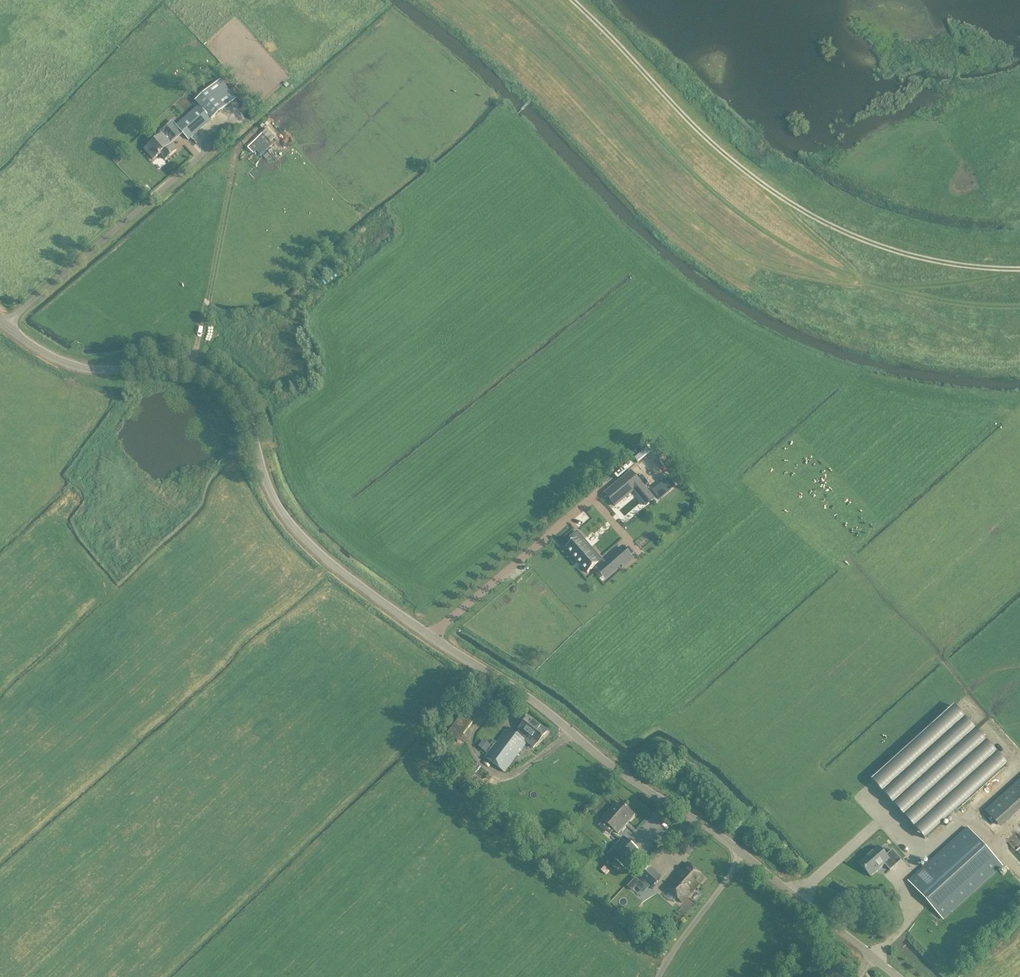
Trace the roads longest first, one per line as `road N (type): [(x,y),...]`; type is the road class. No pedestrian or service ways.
road 1 (tertiary): [(745,855),(317,551),(272,493),(244,405),(226,383),(191,367),(73,365),(0,322)]
road 2 (track): [(522,0),(698,180),(787,245),(906,292),(1019,307)]
road 3 (track): [(988,335),(884,286),(1019,268)]
road 4 (tertiary): [(898,976),(745,855)]
road 5 (unclassified): [(658,976),(745,855)]
road 6 (track): [(772,189),(867,280)]

